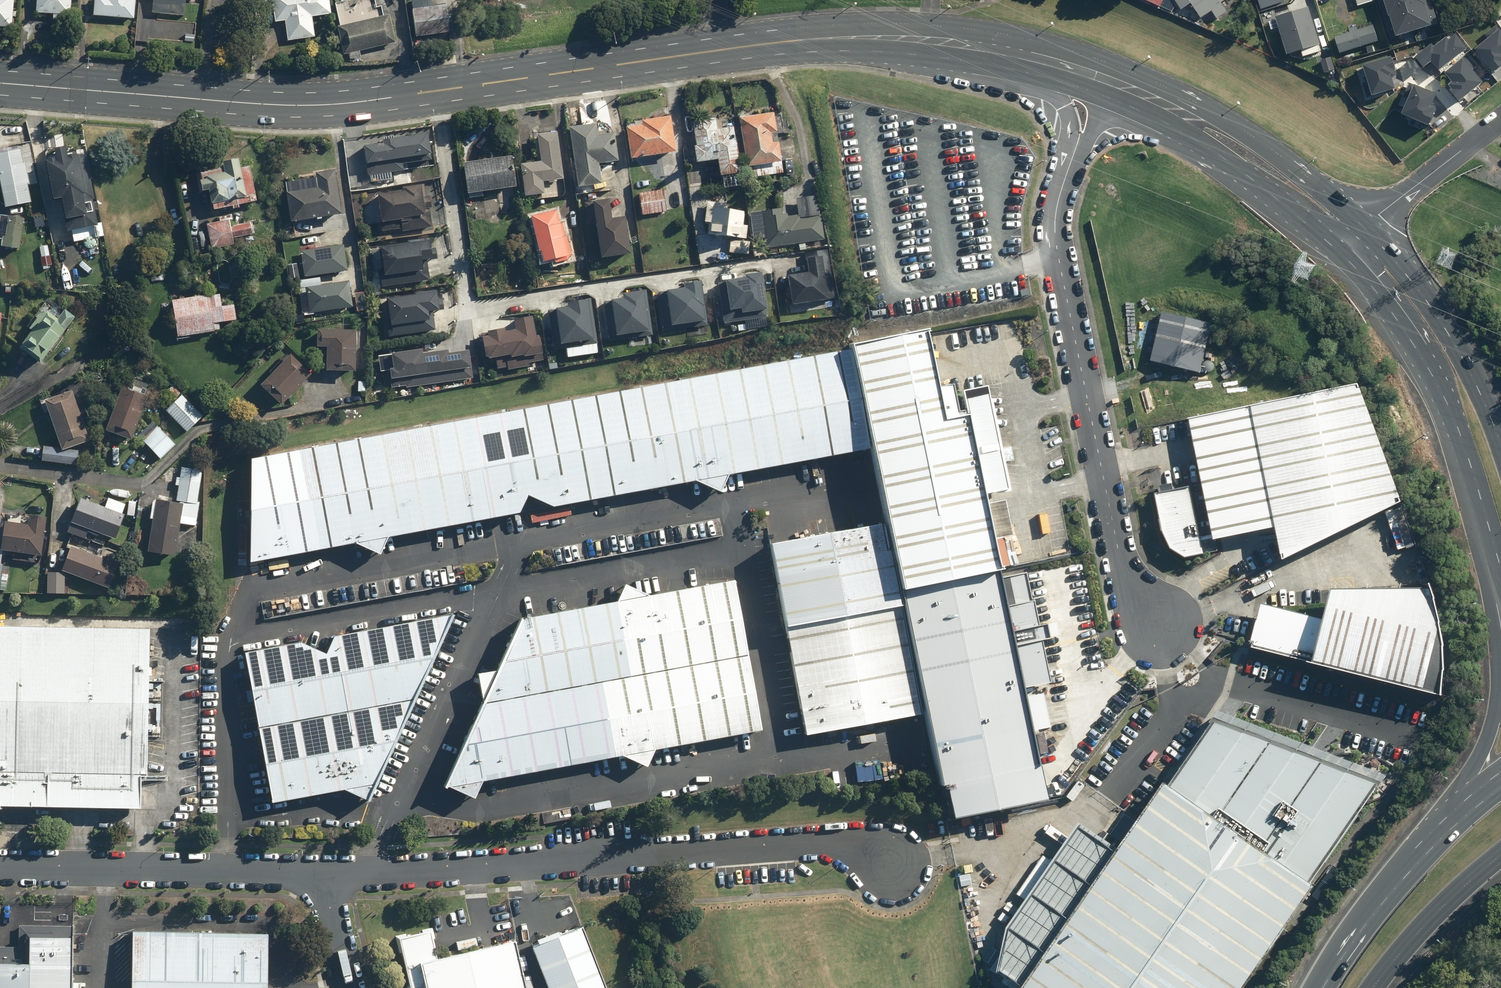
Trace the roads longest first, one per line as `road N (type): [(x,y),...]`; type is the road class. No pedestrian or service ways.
road 1 (residential): [(890,866),(823,845),(321,874)]
road 2 (residential): [(439,90),(469,309),(762,269)]
road 3 (unclassified): [(1159,623),(1125,574),(1055,227),(1072,157)]
road 4 (secondary): [(0,83),(300,105),(439,90)]
road 5 (secondary): [(714,52),(840,38),(975,46),(1039,60)]
road 6 (residential): [(321,874),(0,867)]
road 7 (secondary): [(1488,522),(1442,396),(1350,235)]
road 8 (secondary): [(1106,81),(1183,115),(1350,235)]
road 9 (primary): [(1459,805),(1494,699),(1488,522)]
road 10 (secondary): [(439,90),(714,52)]
road 11 (secondary): [(1350,235),(1435,304),(1500,444)]
road 12 (primary): [(1319,987),(1408,859),(1459,805)]
road 13 (residential): [(1500,119),(1350,235)]
road 14 (primary): [(1500,861),(1419,930),(1372,987)]

